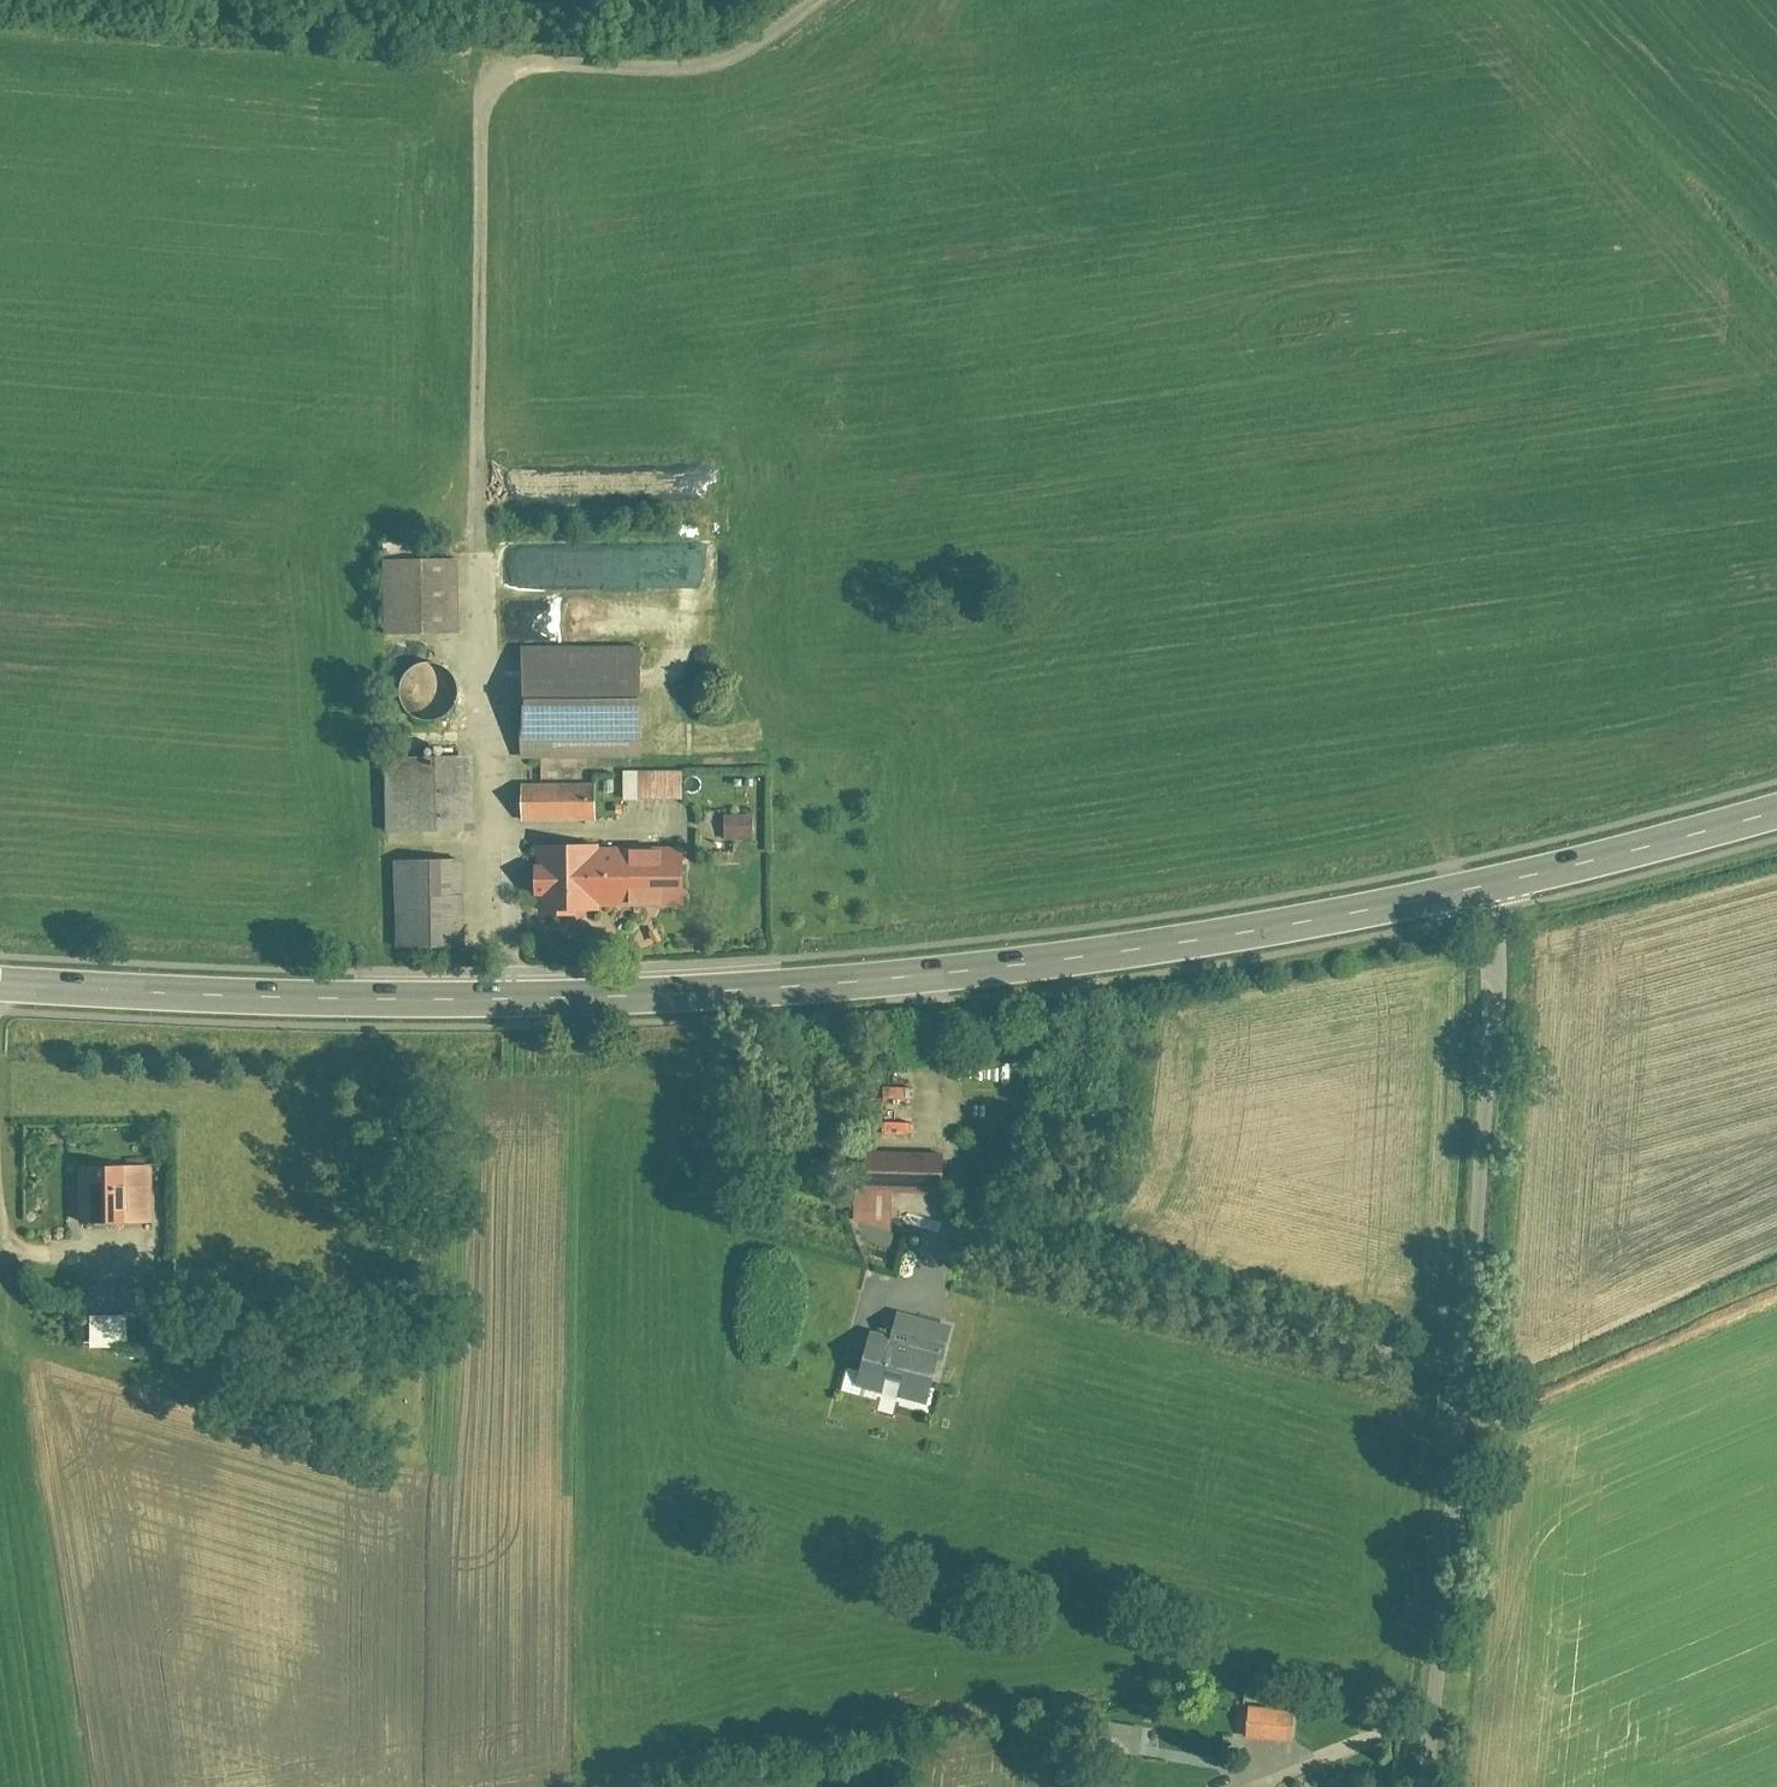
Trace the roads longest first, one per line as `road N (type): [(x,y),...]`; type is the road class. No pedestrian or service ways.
road 1 (primary): [(0,982),(502,1000),(670,995),(1035,963),(1481,885)]
road 2 (residential): [(1481,885),(1497,987),(1425,1786)]
road 3 (track): [(1459,1374),(933,1224),(947,1193),(946,1130),(916,1124),(926,971)]
road 4 (track): [(819,0),(723,67),(493,69),(485,103),(478,541)]
road 5 (track): [(502,1000),(493,644),(478,541)]
road 6 (primary): [(1481,885),(1776,810)]

